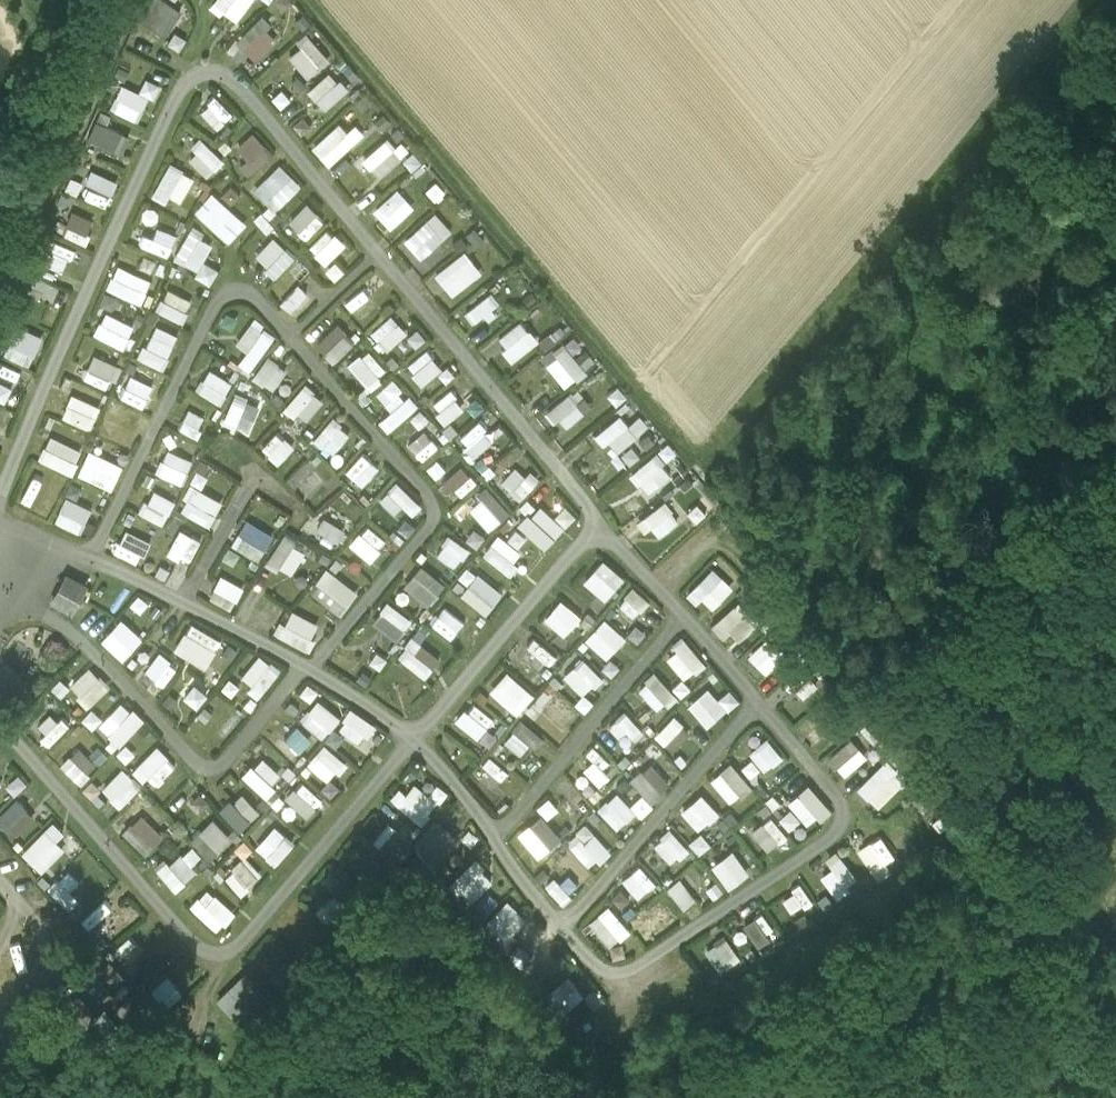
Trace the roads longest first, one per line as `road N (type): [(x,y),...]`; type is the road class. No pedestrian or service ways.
road 1 (track): [(119,0),(0,249)]

